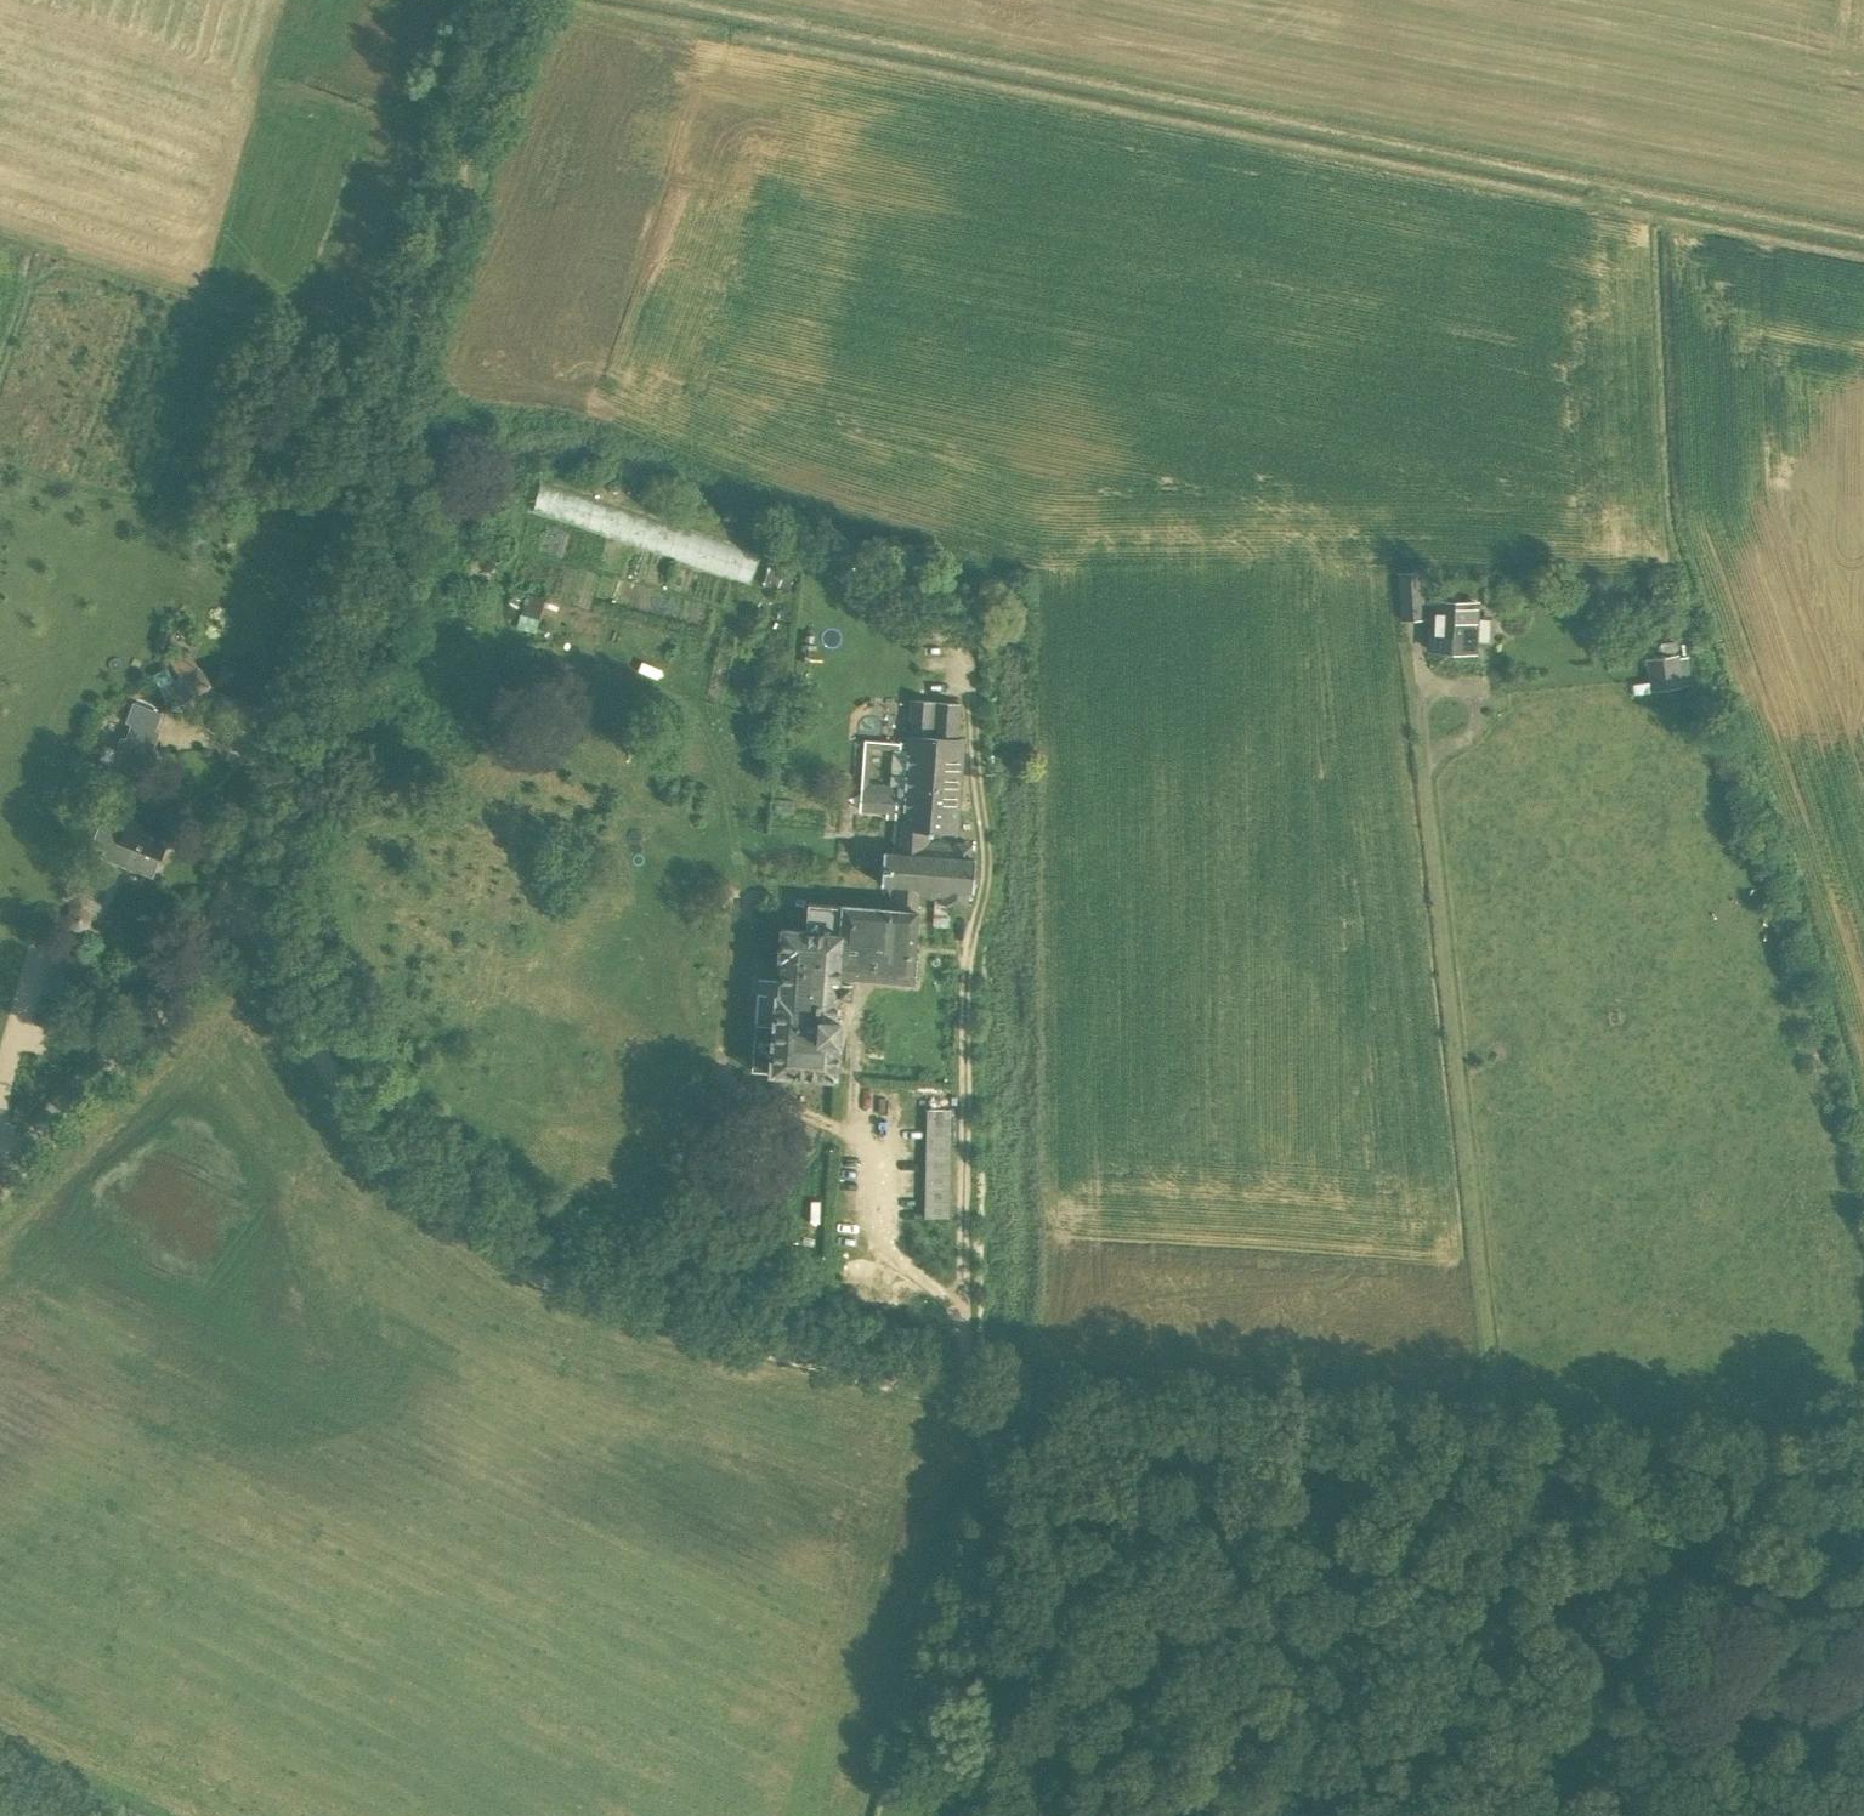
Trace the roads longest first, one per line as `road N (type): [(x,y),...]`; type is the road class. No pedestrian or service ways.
road 1 (unclassified): [(0,1177),(160,1013),(242,889),(516,0)]
road 2 (track): [(229,908),(273,956),(314,1051),(358,1123),(478,1245),(583,1304),(974,1404)]
road 3 (unclassified): [(1039,1815),(988,1415),(974,1404)]
road 4 (unclassified): [(131,1815),(0,1754)]

